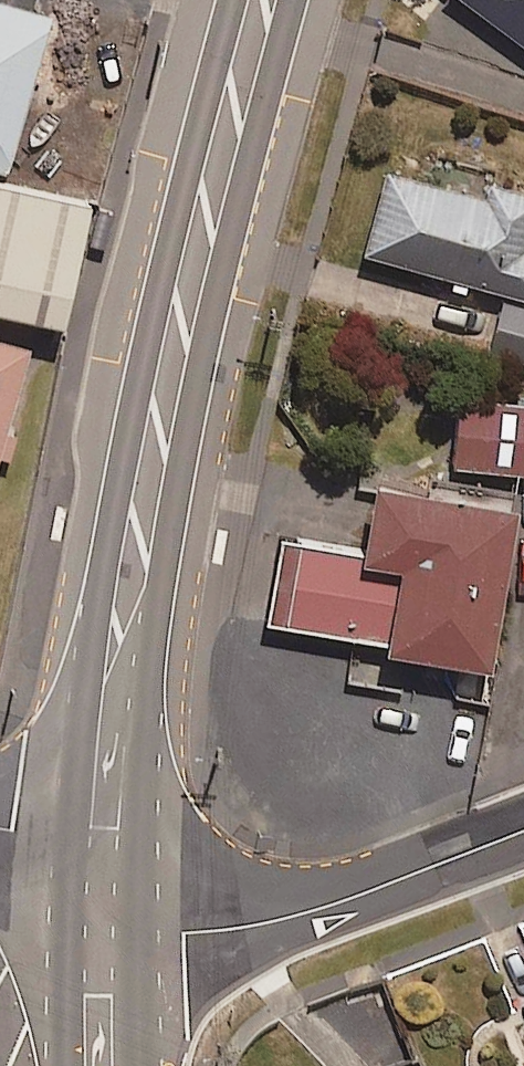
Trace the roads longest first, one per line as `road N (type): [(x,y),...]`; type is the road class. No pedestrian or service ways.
road 1 (secondary): [(261,0),(200,220),(104,684),(89,837)]
road 2 (residential): [(112,933),(287,920),(523,832)]
road 3 (secondary): [(112,933),(113,1065)]

